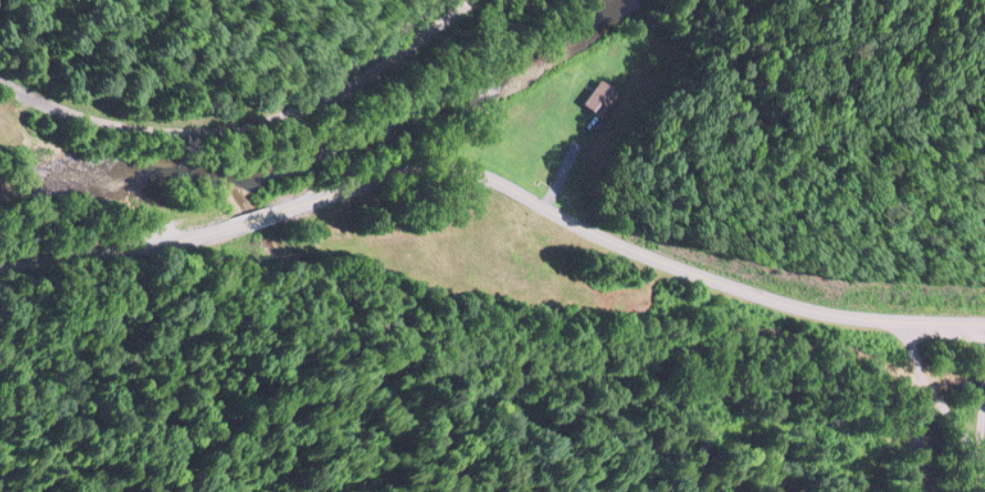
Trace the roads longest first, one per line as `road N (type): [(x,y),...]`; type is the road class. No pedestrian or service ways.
road 1 (secondary): [(984,319),(847,313),(790,302),(613,241),(508,183),(450,164),(418,166),(170,237),(0,267)]
road 2 (residential): [(0,85),(76,141),(276,108),(524,0)]

